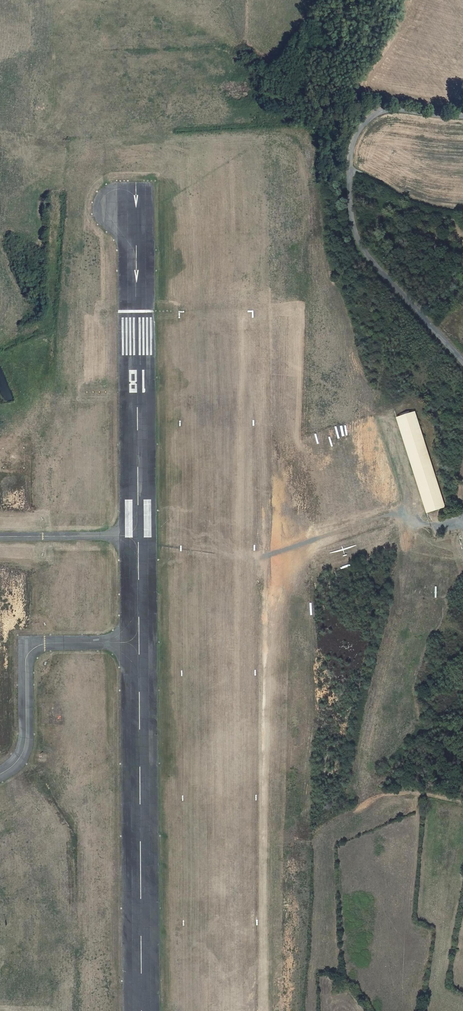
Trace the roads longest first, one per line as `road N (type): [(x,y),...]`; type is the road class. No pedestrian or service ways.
road 1 (unclassified): [(462,361),(360,245),(349,171),(359,130),(384,110),(462,116)]
road 2 (track): [(462,211),(431,206),(349,171)]

